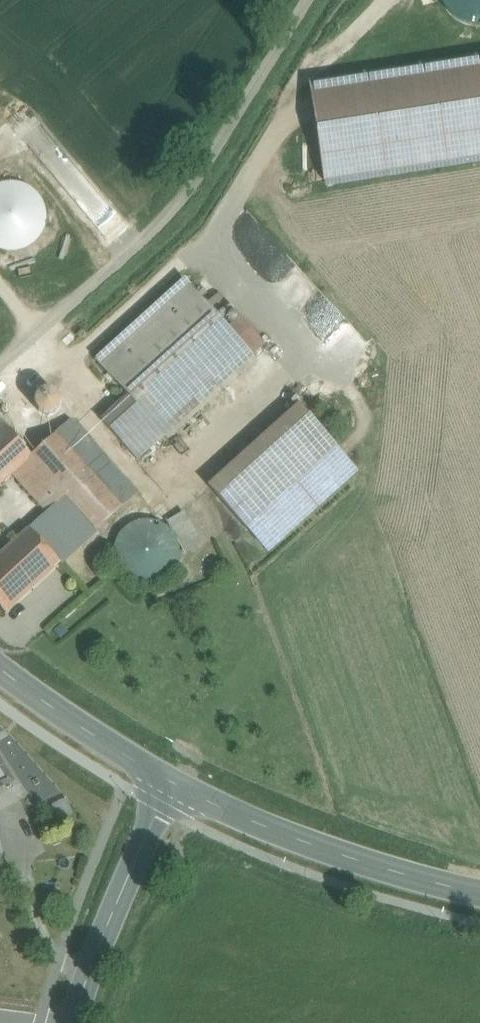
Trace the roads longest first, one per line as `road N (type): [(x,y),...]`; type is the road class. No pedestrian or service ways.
road 1 (track): [(0,367),(190,200),(316,0)]
road 2 (secondary): [(173,782),(292,839),(479,893)]
road 3 (secondary): [(72,1022),(173,782)]
road 4 (secondary): [(173,782),(0,669)]

